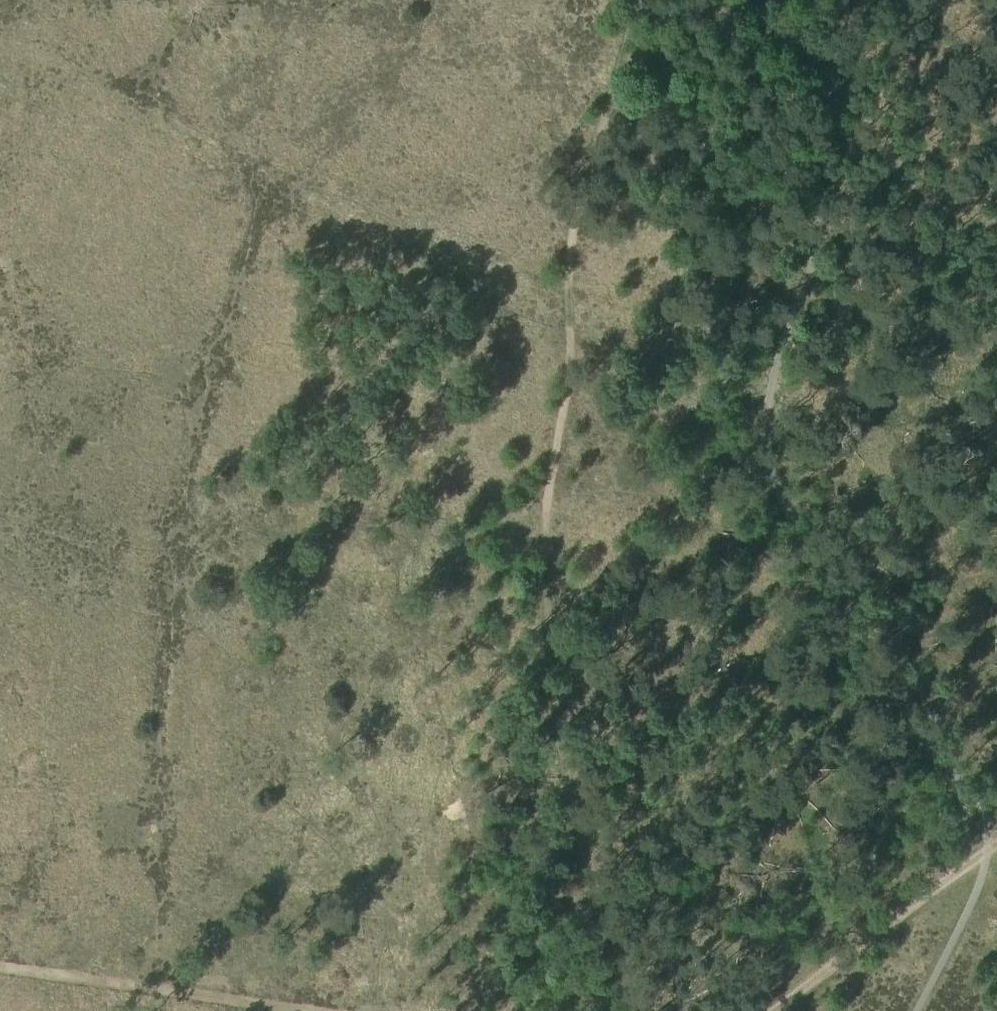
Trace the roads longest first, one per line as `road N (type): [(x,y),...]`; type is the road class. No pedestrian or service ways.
road 1 (track): [(641,1010),(615,972),(533,579),(567,390),(566,247),(634,0)]
road 2 (track): [(780,1010),(996,840)]

